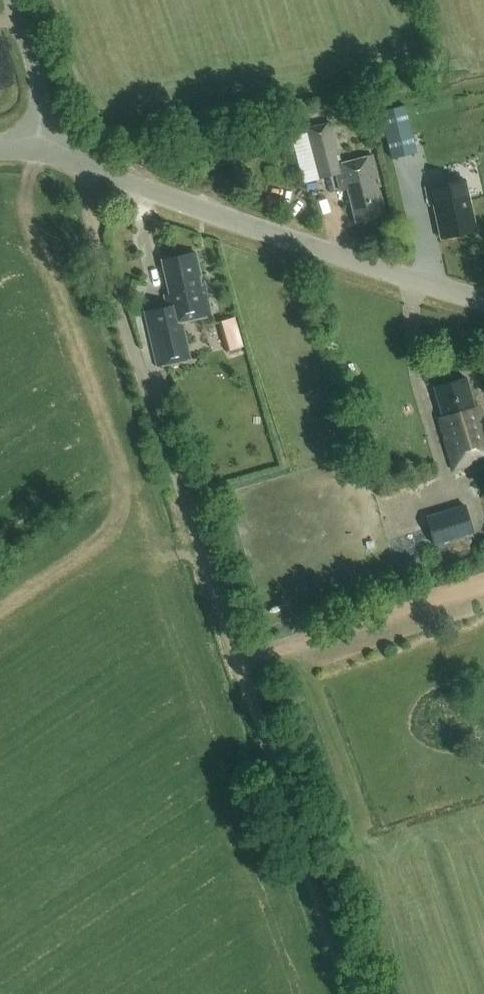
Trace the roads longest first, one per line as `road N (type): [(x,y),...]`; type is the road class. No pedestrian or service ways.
road 1 (track): [(78,163),(237,660),(483,576)]
road 2 (unclassified): [(483,299),(94,171),(54,131)]
road 3 (track): [(353,993),(237,660)]
road 4 (unclassified): [(54,131),(9,0)]

